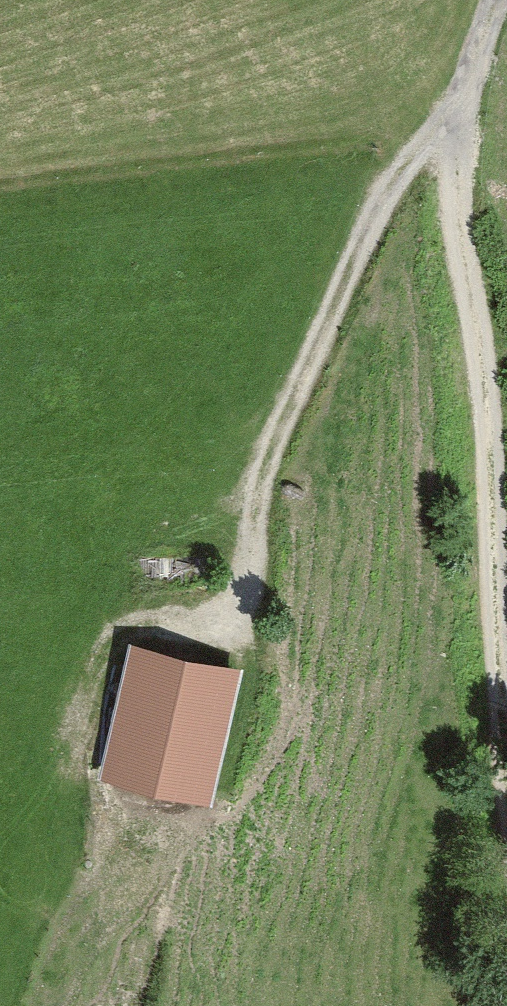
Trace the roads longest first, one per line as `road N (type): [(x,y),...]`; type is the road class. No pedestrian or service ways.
road 1 (track): [(506,764),(457,131)]
road 2 (track): [(251,627),(260,500),(364,210),(457,131)]
road 3 (track): [(457,131),(492,0)]

